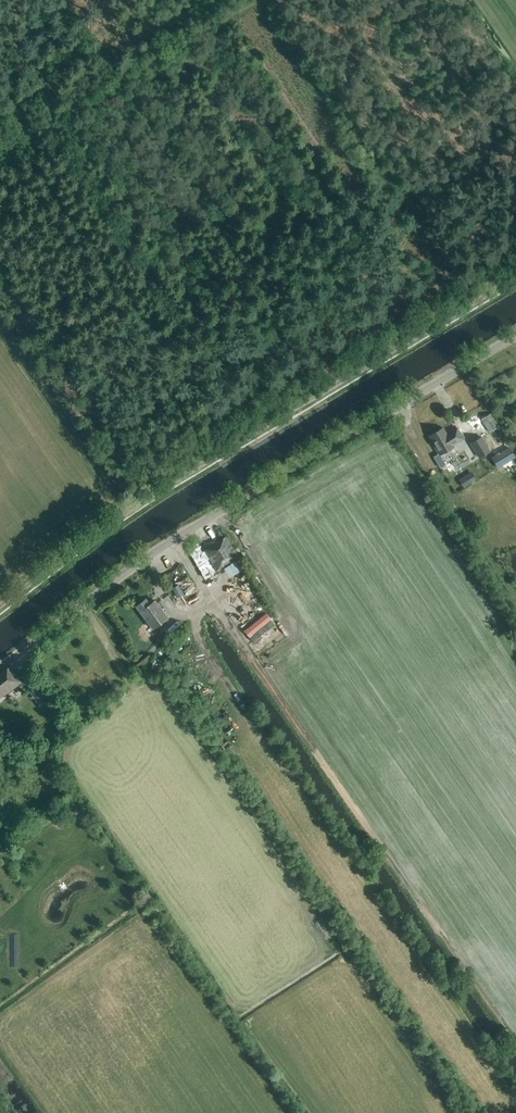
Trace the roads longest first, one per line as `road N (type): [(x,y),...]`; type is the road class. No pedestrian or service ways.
road 1 (unclassified): [(0,667),(157,549),(515,335)]
road 2 (track): [(0,606),(134,506),(515,277)]

